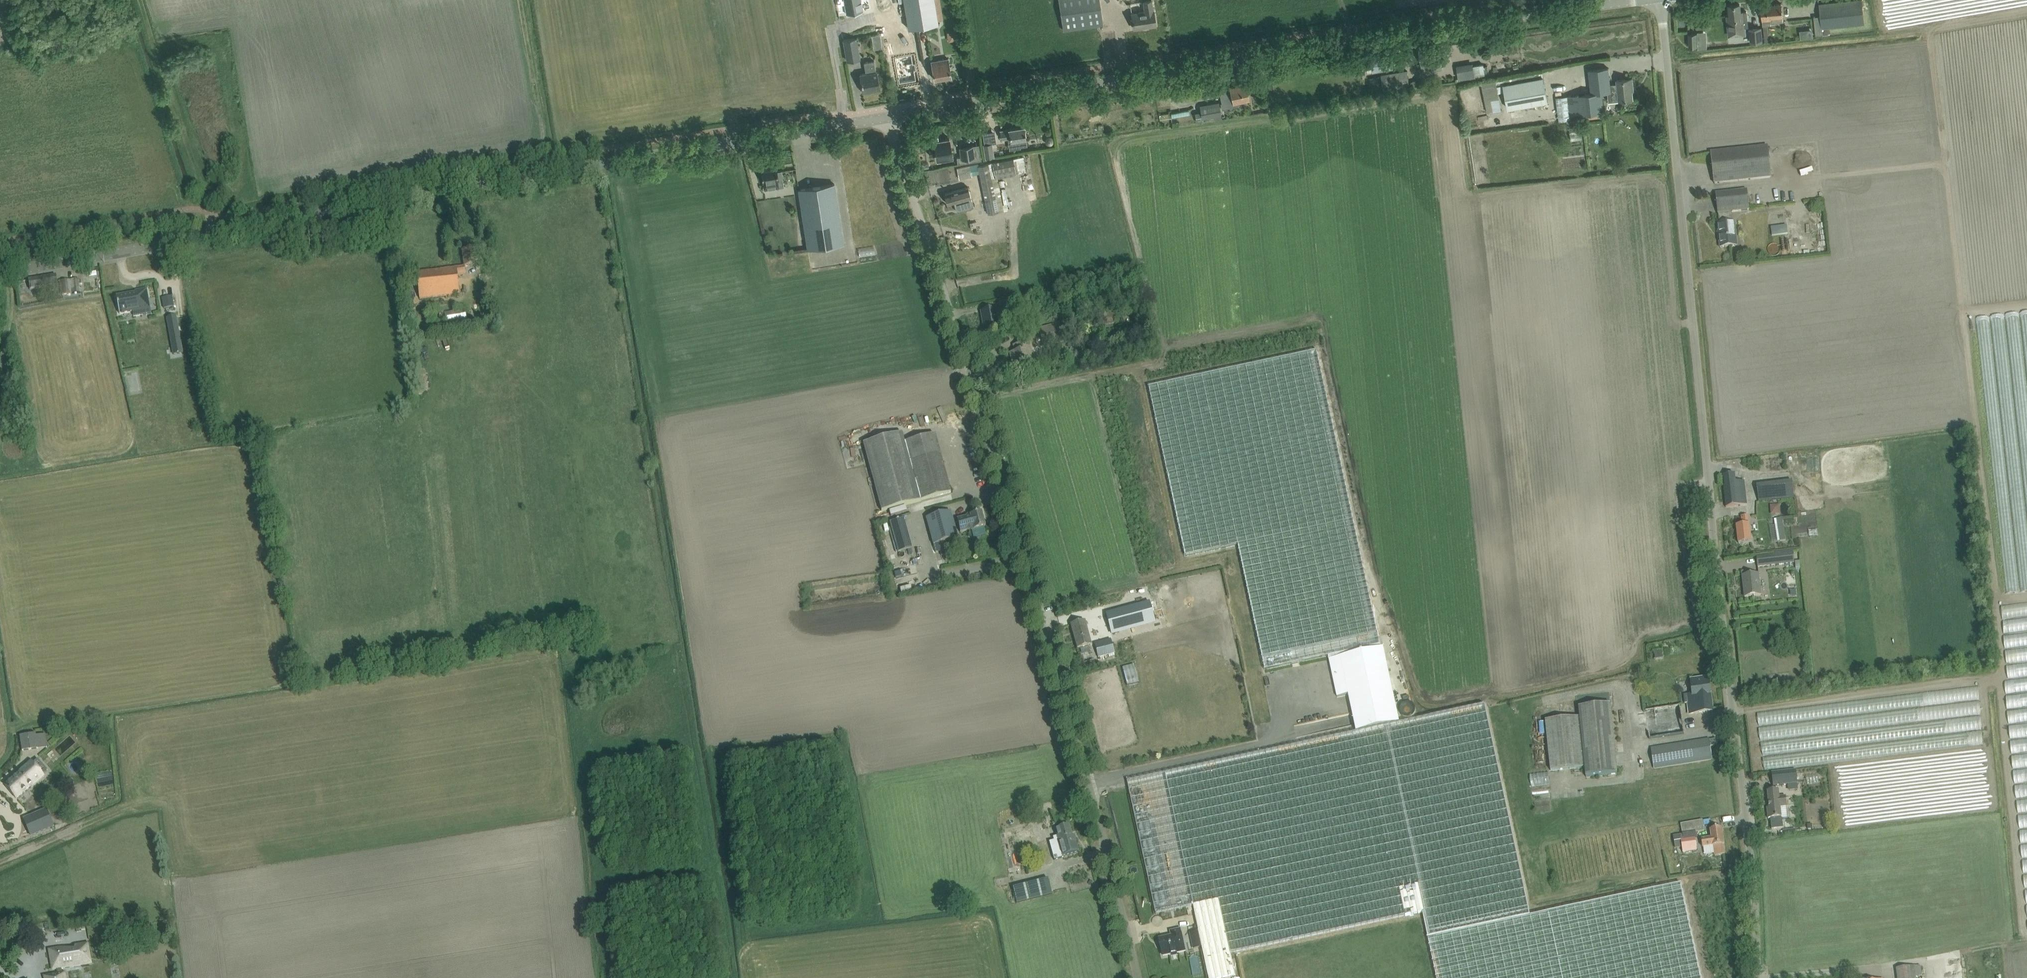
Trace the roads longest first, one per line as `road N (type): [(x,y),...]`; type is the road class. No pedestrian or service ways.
road 1 (unclassified): [(1756,977),(1757,876),(1665,0)]
road 2 (unclassified): [(0,273),(441,189),(888,117)]
road 3 (unclassified): [(1141,977),(996,460),(888,117)]
road 4 (unclassified): [(888,117),(1636,0)]
road 5 (track): [(141,0),(211,213),(209,235)]

